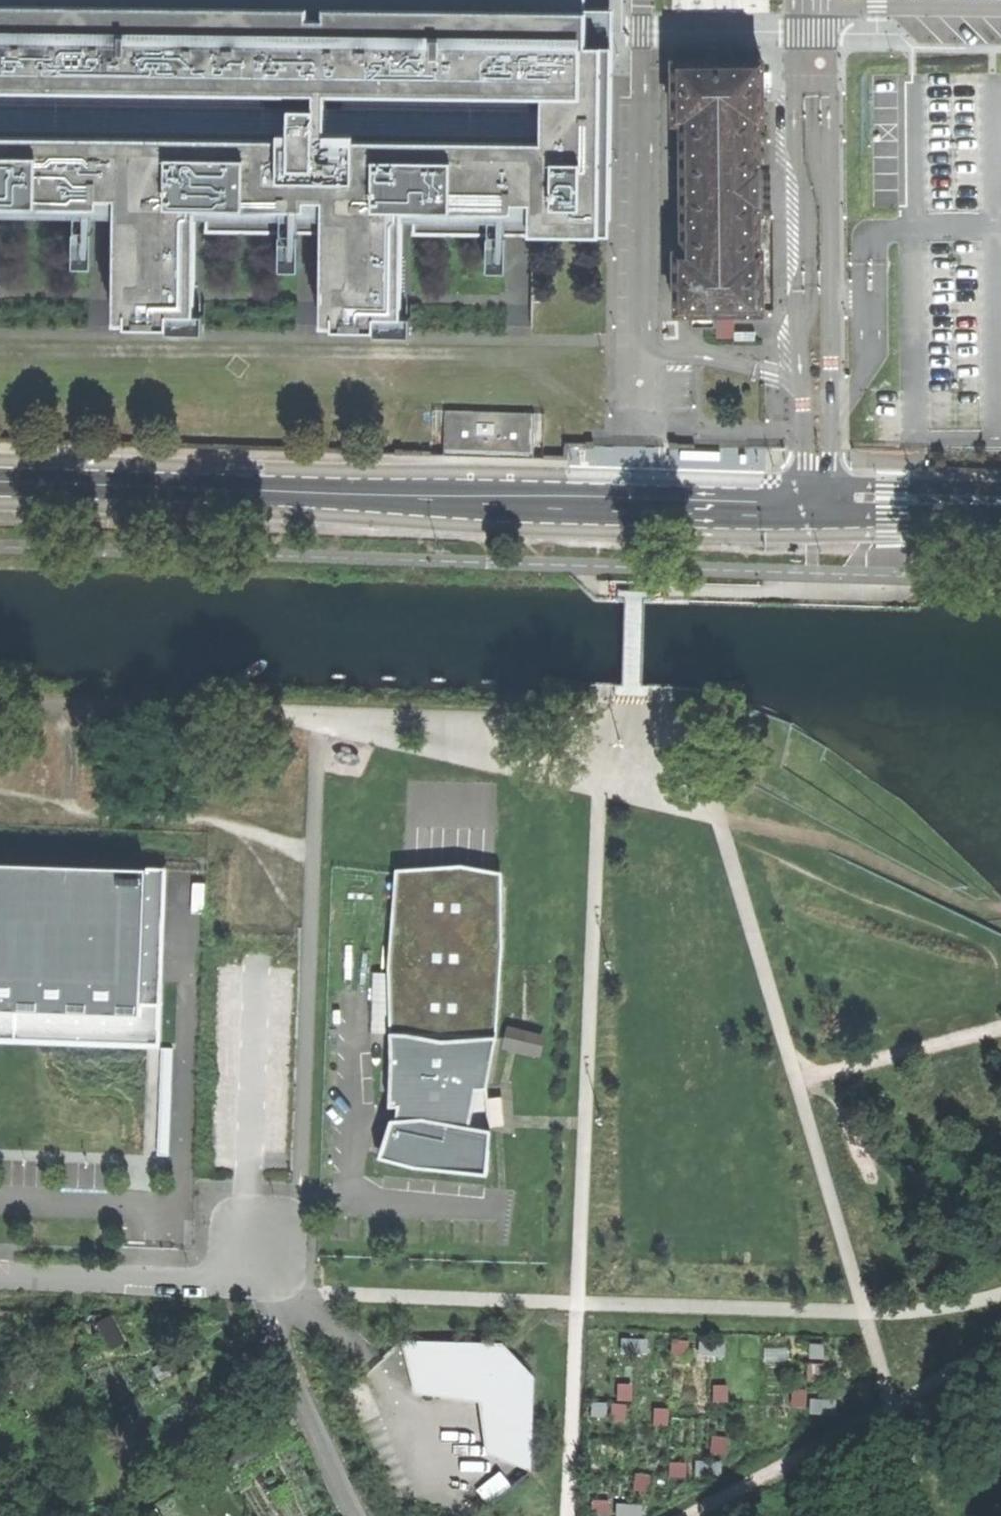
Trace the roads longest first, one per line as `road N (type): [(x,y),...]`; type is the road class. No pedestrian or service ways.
road 1 (secondary): [(1000,512),(0,483)]
road 2 (residential): [(358,1515),(304,1399),(251,1248)]
road 3 (unclassified): [(251,1248),(230,1272),(198,1285),(0,1277)]

